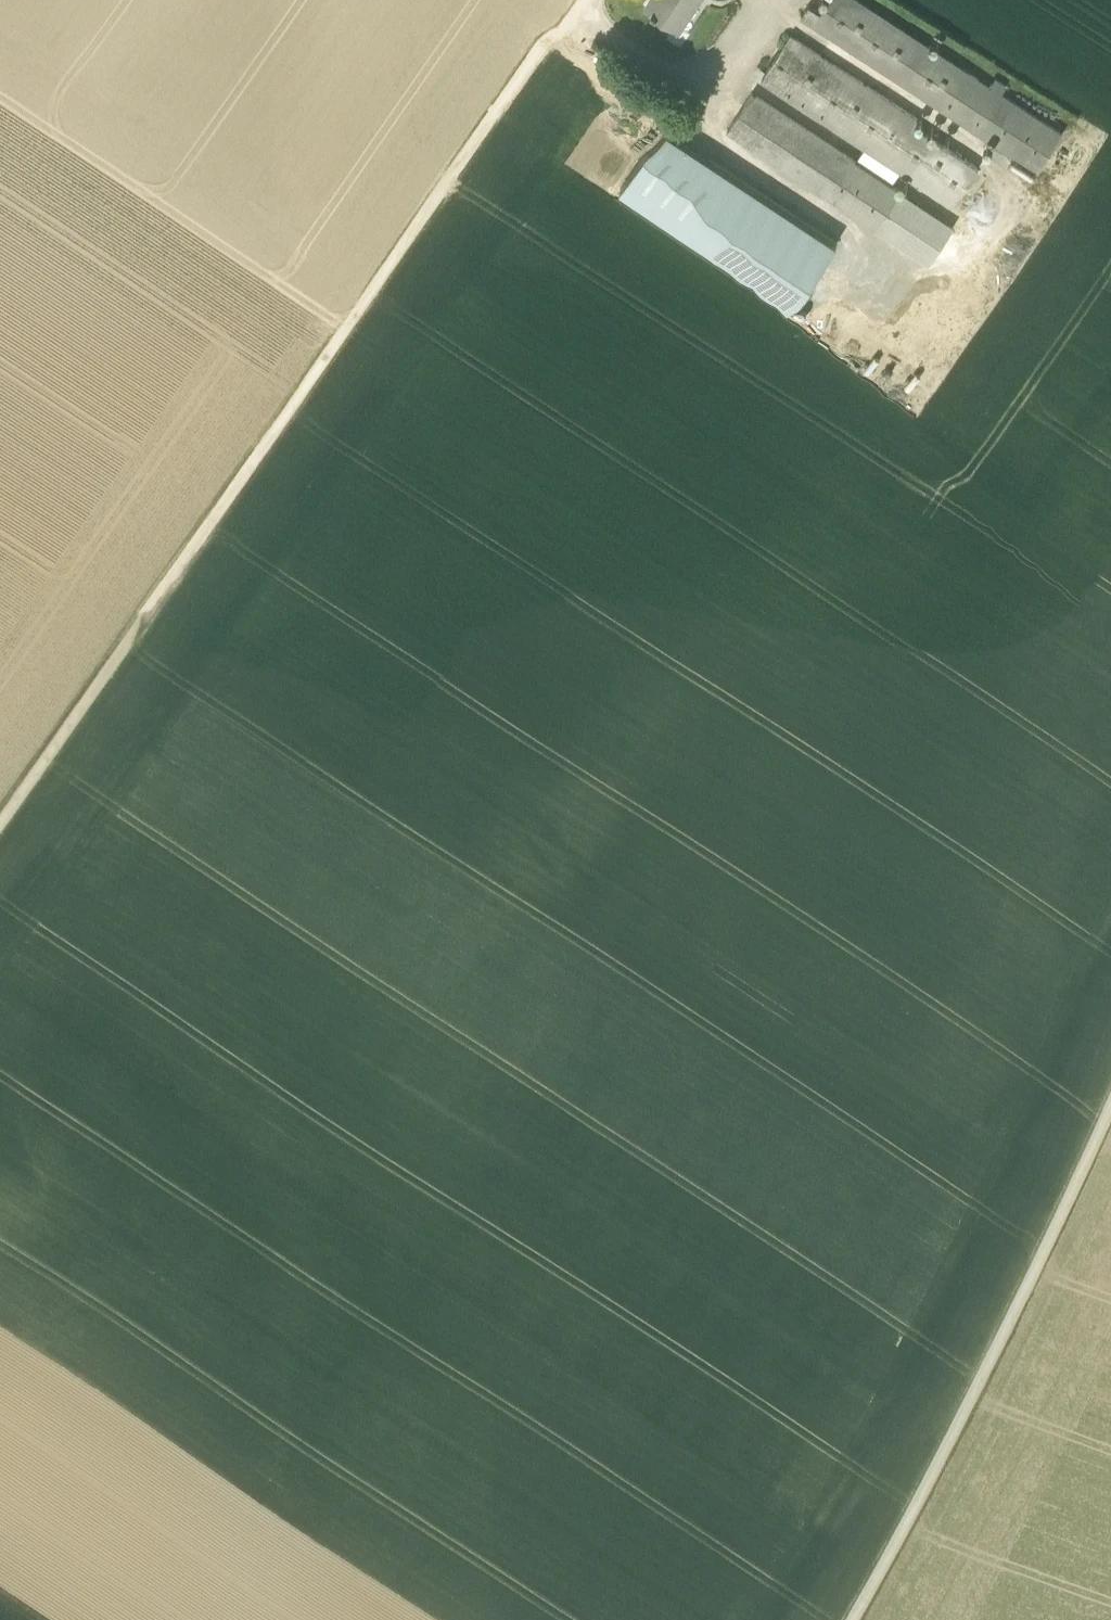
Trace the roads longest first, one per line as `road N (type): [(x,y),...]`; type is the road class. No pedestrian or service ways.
road 1 (unclassified): [(579,0),(0,823)]
road 2 (unclassified): [(1110,1098),(979,1378),(852,1619)]

